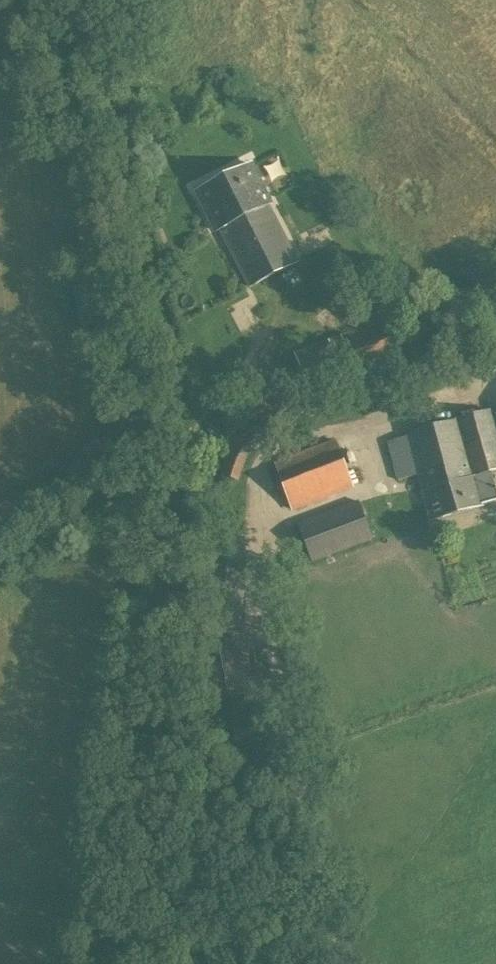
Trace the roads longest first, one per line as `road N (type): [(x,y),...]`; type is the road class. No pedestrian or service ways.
road 1 (unclassified): [(338,963),(288,737)]

